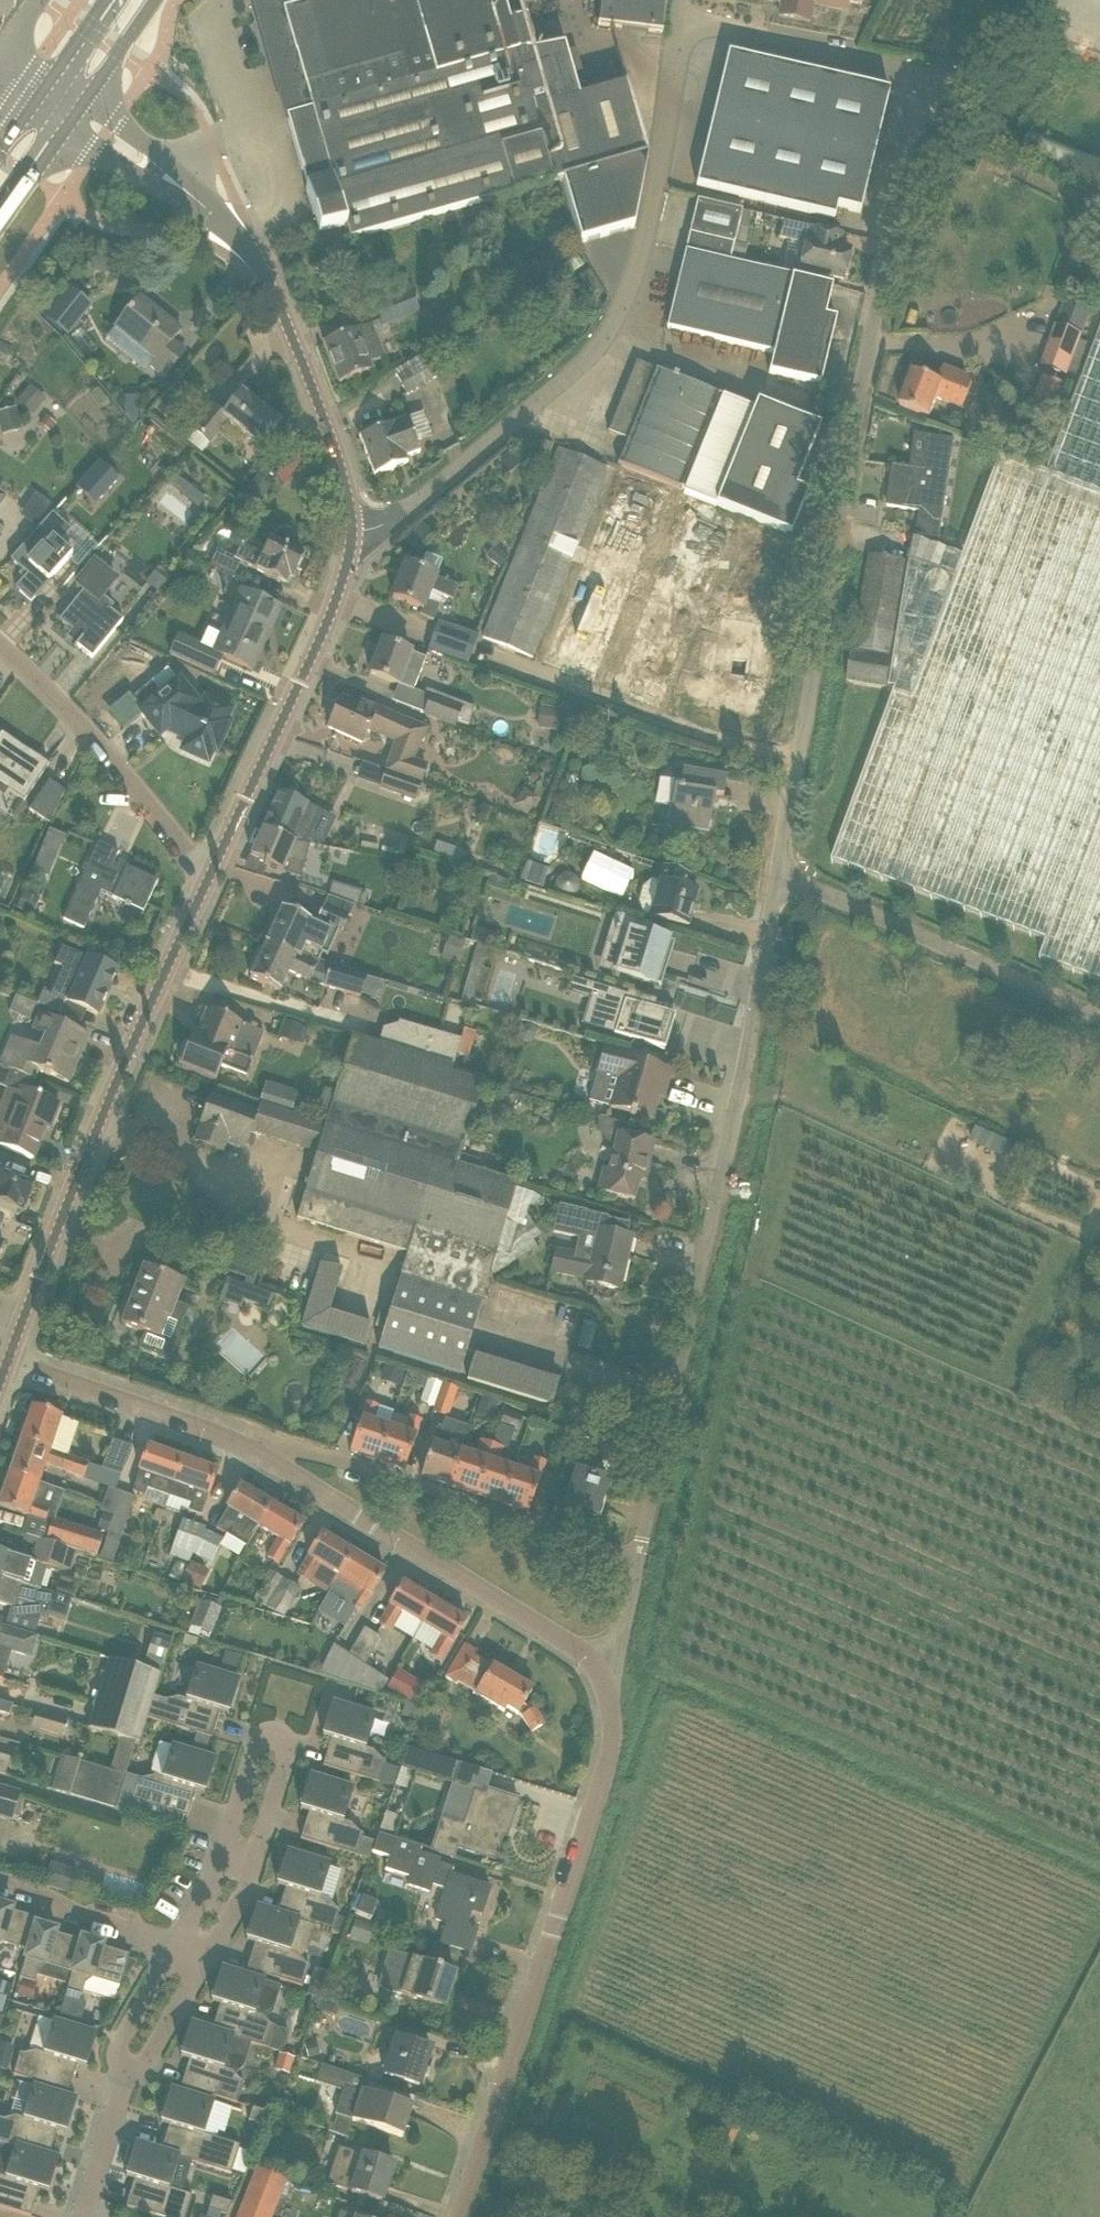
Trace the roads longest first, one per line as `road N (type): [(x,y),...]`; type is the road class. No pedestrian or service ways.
road 1 (unclassified): [(778,874),(880,291),(967,89)]
road 2 (unclassified): [(640,1557),(778,874)]
road 3 (unclassified): [(352,532),(384,528),(557,390),(599,341),(644,244),(681,20)]
road 4 (residential): [(454,2216),(612,1757),(613,1670)]
road 5 (residential): [(172,1946),(216,1876),(256,1743),(275,1736),(288,1753),(247,1888),(207,1957)]
road 6 (tertiary): [(24,1311),(208,880)]
road 7 (residential): [(613,1670),(244,1445)]
road 8 (residential): [(640,1557),(329,1460),(244,1445)]
road 9 (tertiary): [(208,880),(337,600),(352,532)]
road 10 (tertiary): [(352,532),(332,439),(276,295),(211,211)]
road 11 (unclassified): [(1099,1018),(778,874)]
road 12 (track): [(485,655),(727,736),(799,752)]
road 13 (residential): [(0,649),(109,758),(208,880)]
road 14 (unclassified): [(967,89),(681,20)]
road 15 (residential): [(87,2216),(126,2086),(207,1957)]
road 16 (residential): [(244,1445),(6,1364)]
road 17 (residential): [(172,1946),(0,1891)]
road 18 (tertiary): [(57,133),(211,211)]
road 19 (tertiary): [(211,211),(90,90)]

